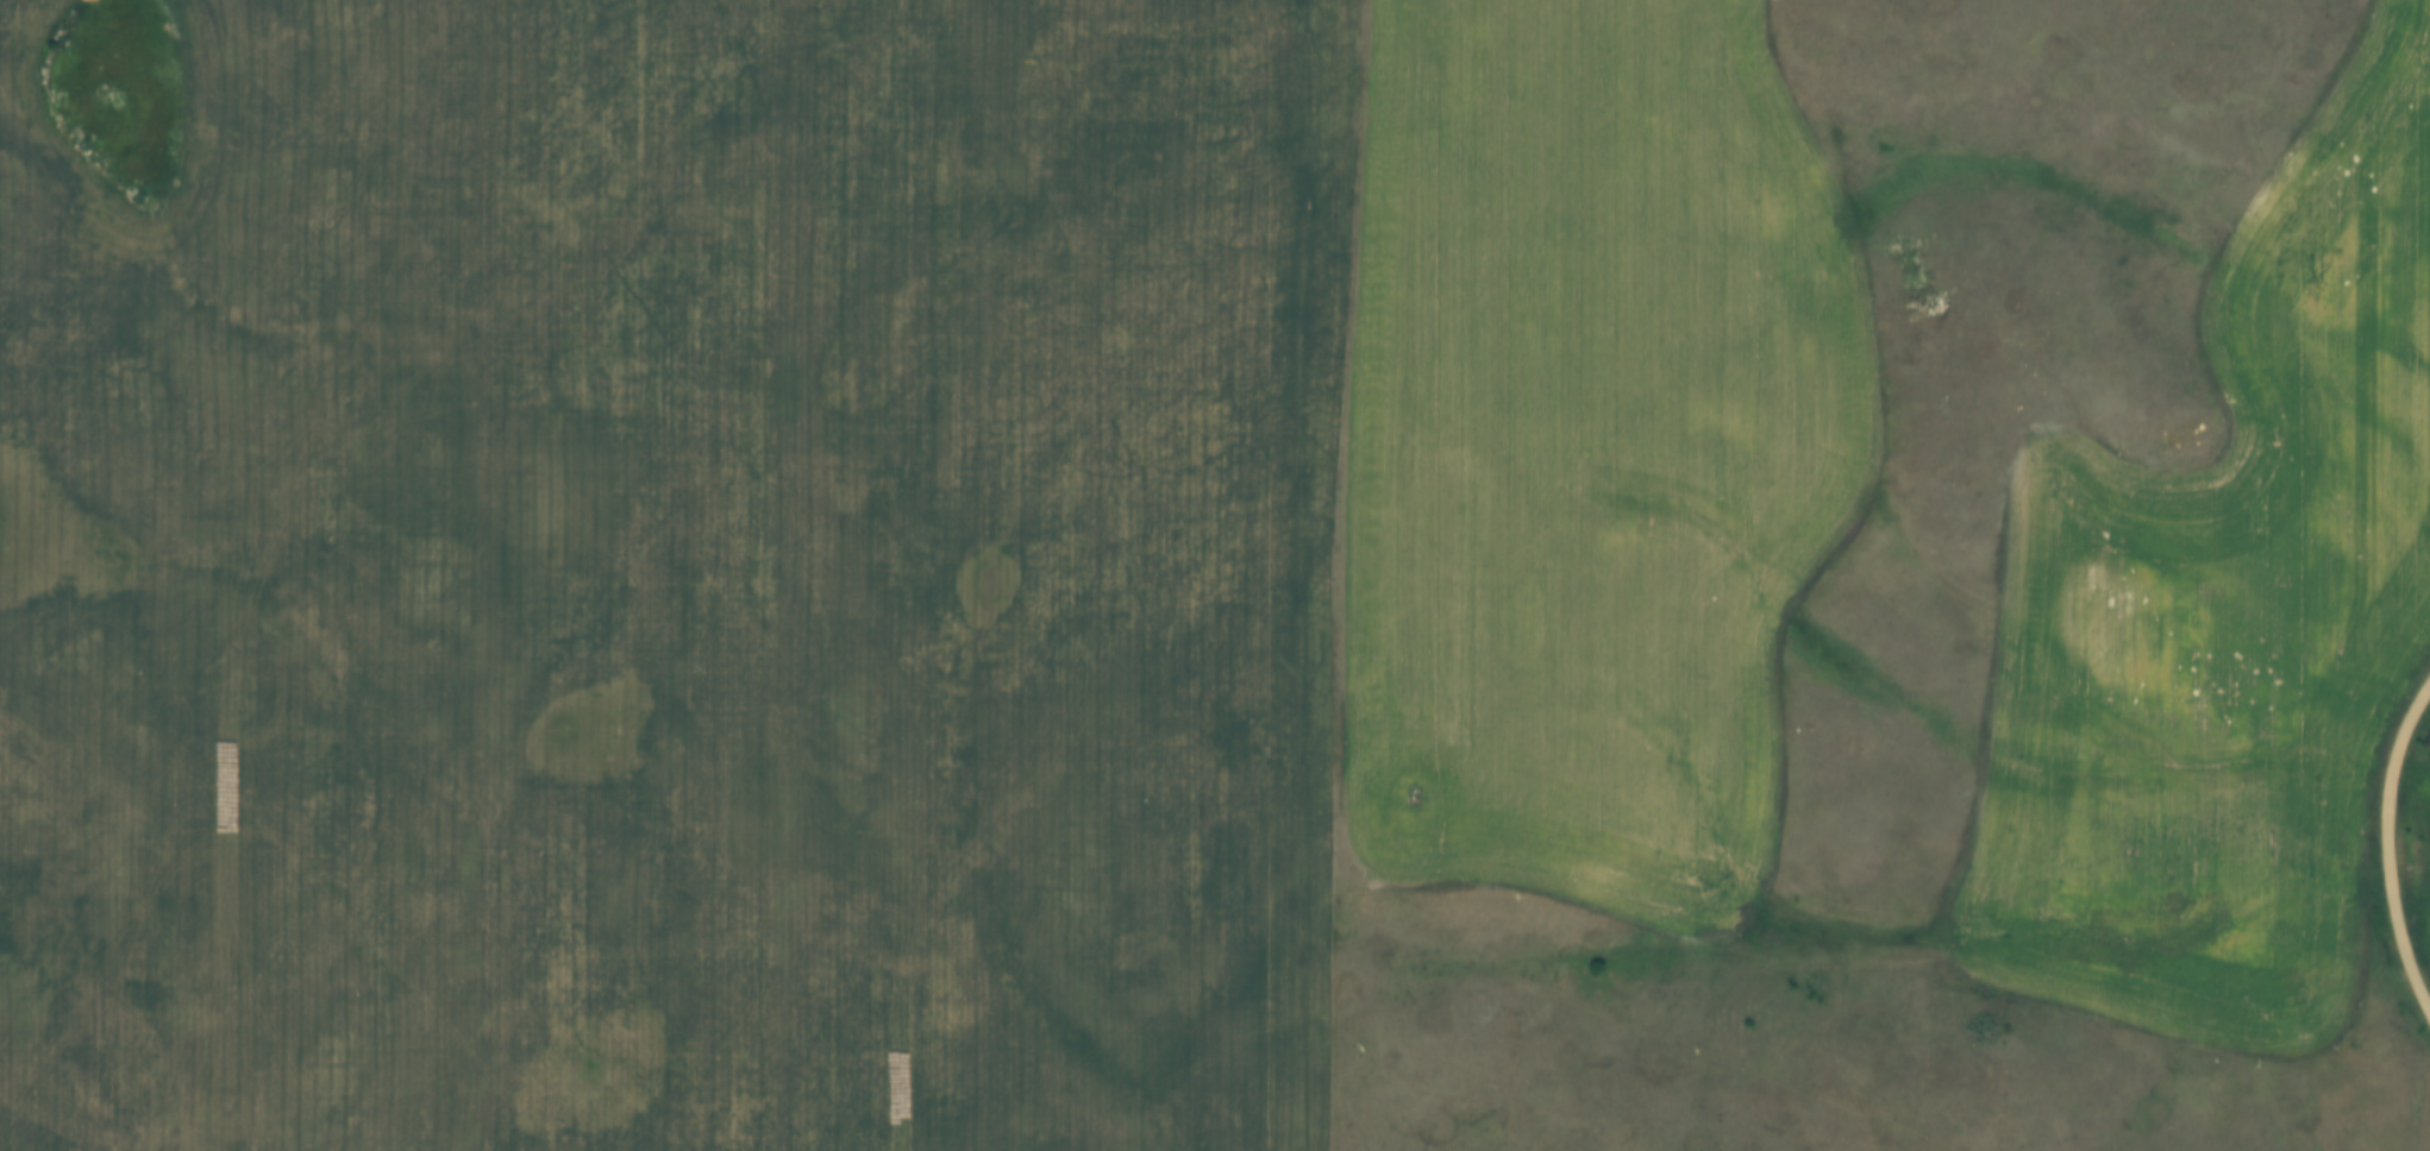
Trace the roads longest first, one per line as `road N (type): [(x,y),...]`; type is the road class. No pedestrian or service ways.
road 1 (residential): [(2429,692),(2405,735),(2393,855),(2429,998)]

